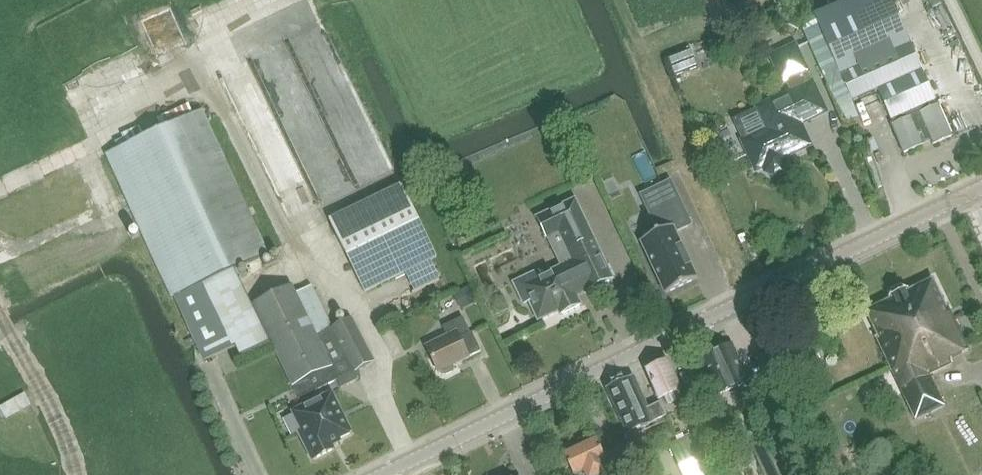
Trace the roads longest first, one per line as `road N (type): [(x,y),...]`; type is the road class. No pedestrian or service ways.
road 1 (tertiary): [(397,474),(981,195)]
road 2 (track): [(0,250),(89,220),(128,219)]

